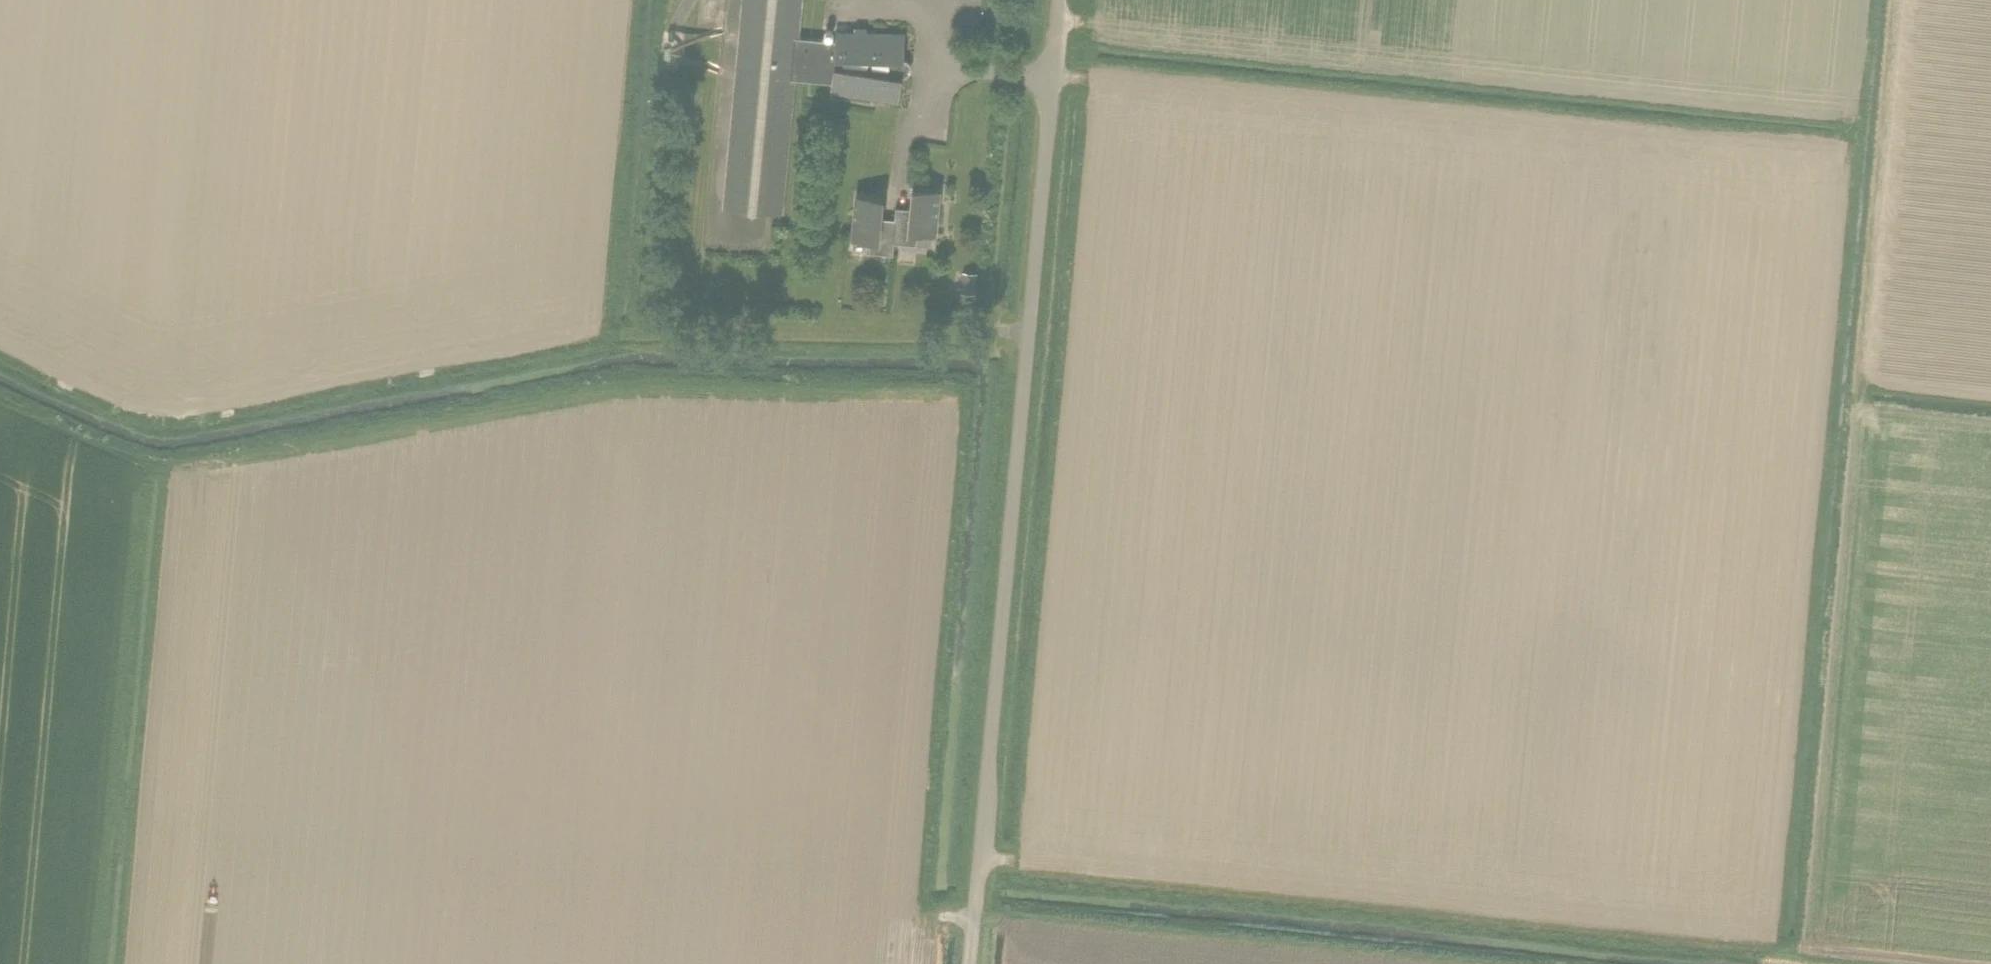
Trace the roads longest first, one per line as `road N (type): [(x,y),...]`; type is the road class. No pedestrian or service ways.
road 1 (unclassified): [(970,963),(1059,0)]

